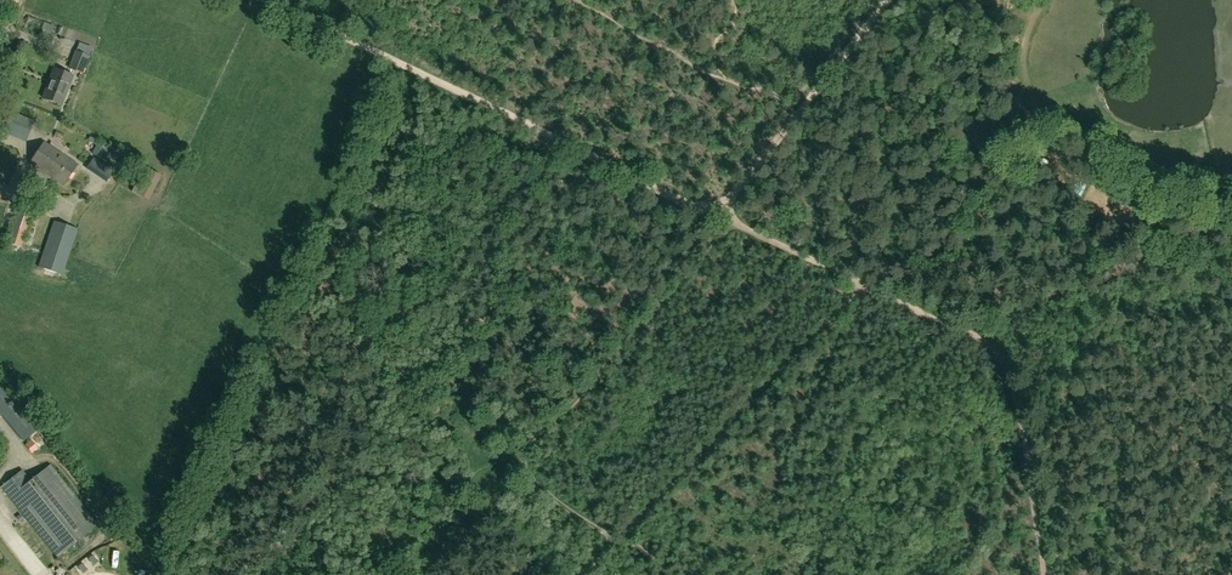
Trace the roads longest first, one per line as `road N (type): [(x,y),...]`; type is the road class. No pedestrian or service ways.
road 1 (track): [(717,216),(1001,353),(1017,400),(1045,574)]
road 2 (track): [(267,0),(717,216)]
road 3 (track): [(733,225),(522,450),(521,466),(536,484),(623,539)]
road 4 (track): [(864,283),(623,539),(577,574)]
road 5 (track): [(791,123),(890,0)]

